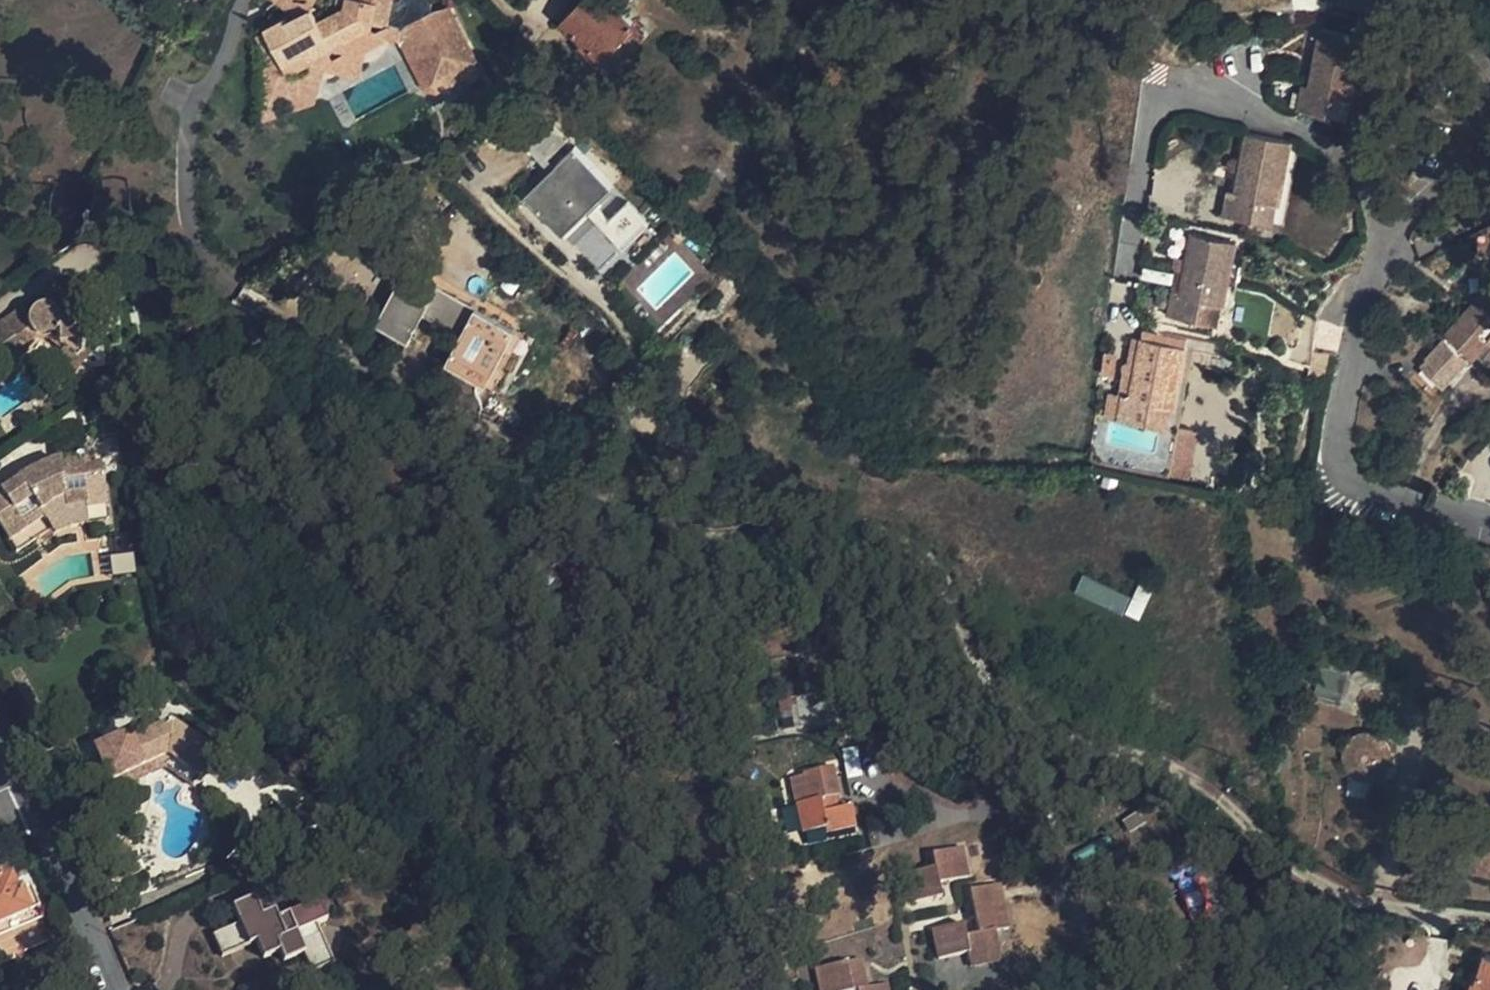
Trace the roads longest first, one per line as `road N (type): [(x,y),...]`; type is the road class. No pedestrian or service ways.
road 1 (residential): [(238,0),(224,55),(189,118),(182,169),(188,233),(213,275),(575,480),(693,535),(845,522),(903,539),(952,593),(985,681),(1022,711),(1185,771),(1298,871),(1349,898),(1489,919)]
road 2 (residential): [(18,783),(124,989)]

